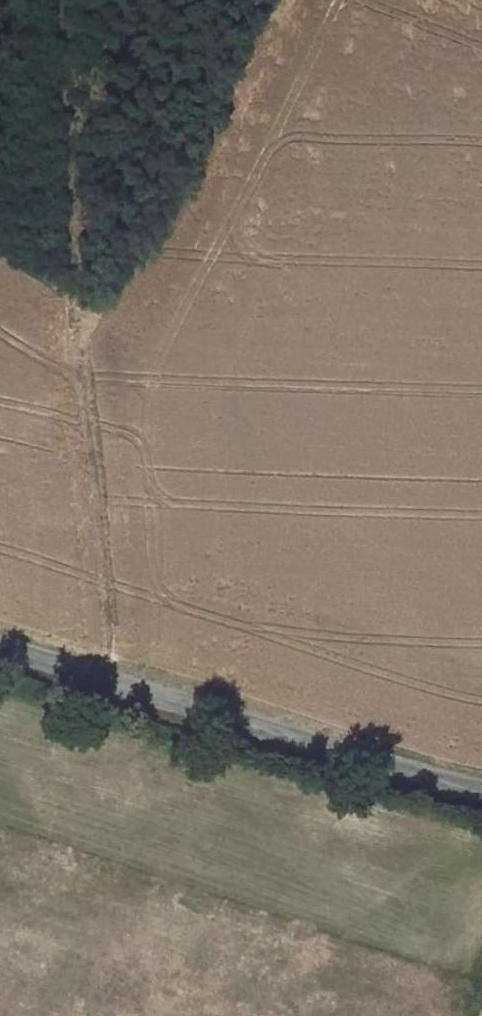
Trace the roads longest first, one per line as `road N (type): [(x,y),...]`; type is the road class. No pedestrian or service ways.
road 1 (unclassified): [(481,787),(0,649)]
road 2 (track): [(99,678),(83,312)]
road 3 (track): [(99,7),(83,312)]

